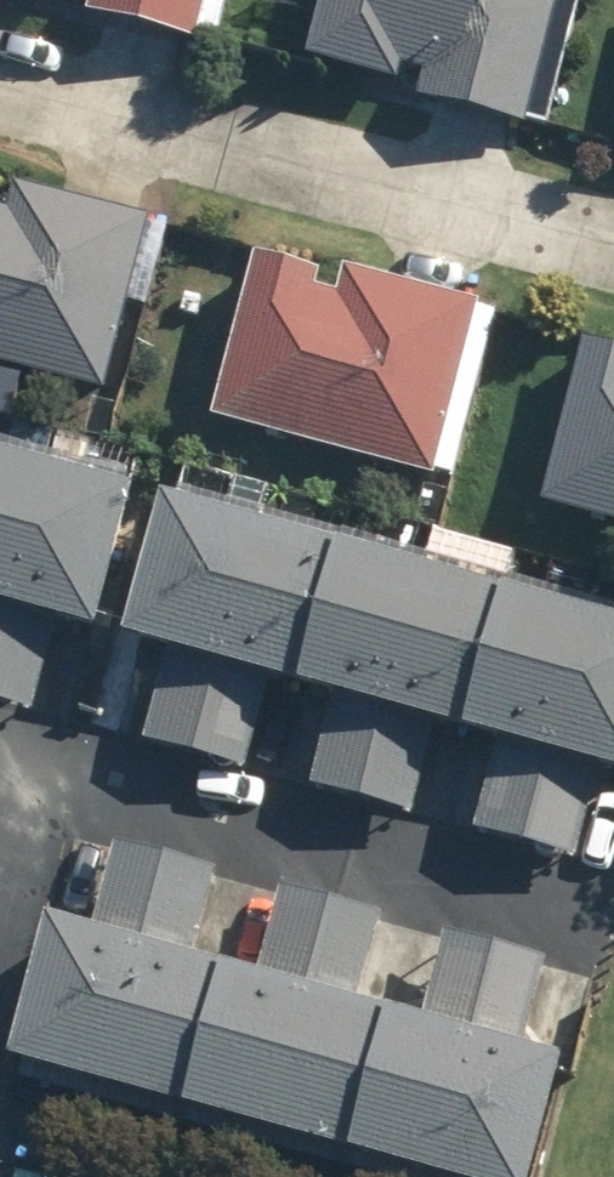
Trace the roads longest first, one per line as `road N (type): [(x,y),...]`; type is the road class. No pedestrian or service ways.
road 1 (residential): [(0,81),(613,237)]
road 2 (residential): [(39,777),(585,926)]
road 3 (residential): [(0,936),(39,777)]

